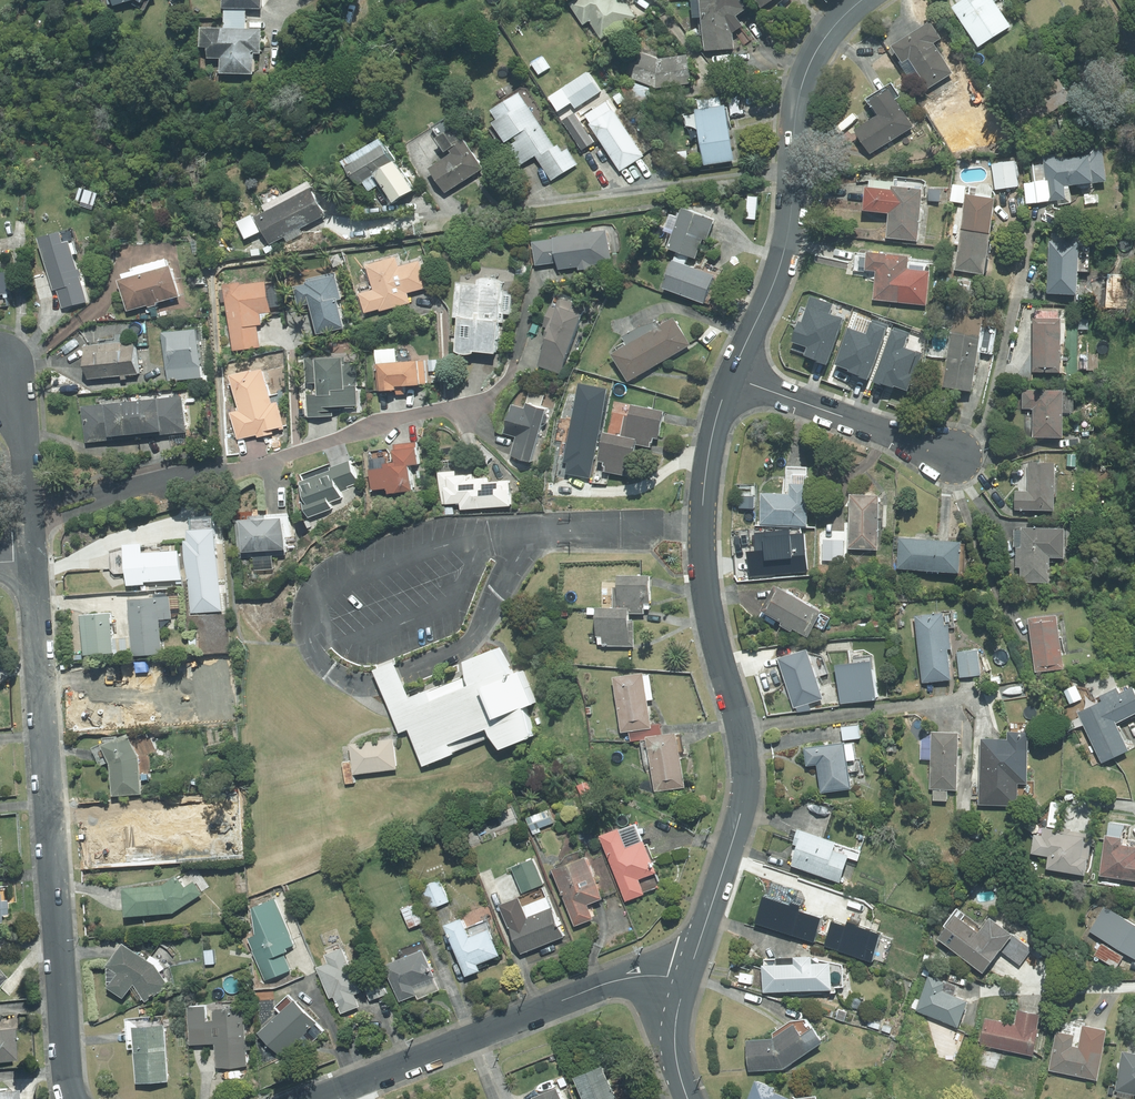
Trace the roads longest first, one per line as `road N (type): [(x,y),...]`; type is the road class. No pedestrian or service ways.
road 1 (residential): [(686,979),(745,796),(745,758),(705,589),(714,451),(734,378)]
road 2 (residential): [(30,561),(73,1098)]
road 3 (residential): [(27,515),(192,470),(244,469),(421,412),(471,413)]
road 4 (residential): [(734,378),(789,228),(797,95),(811,55),(865,0)]
road 5 (residential): [(316,1098),(619,979),(686,979)]
road 6 (residential): [(960,459),(734,378)]
road 7 (residential): [(3,377),(18,423),(27,515)]
road 8 (residential): [(688,1098),(675,1042),(686,979)]

